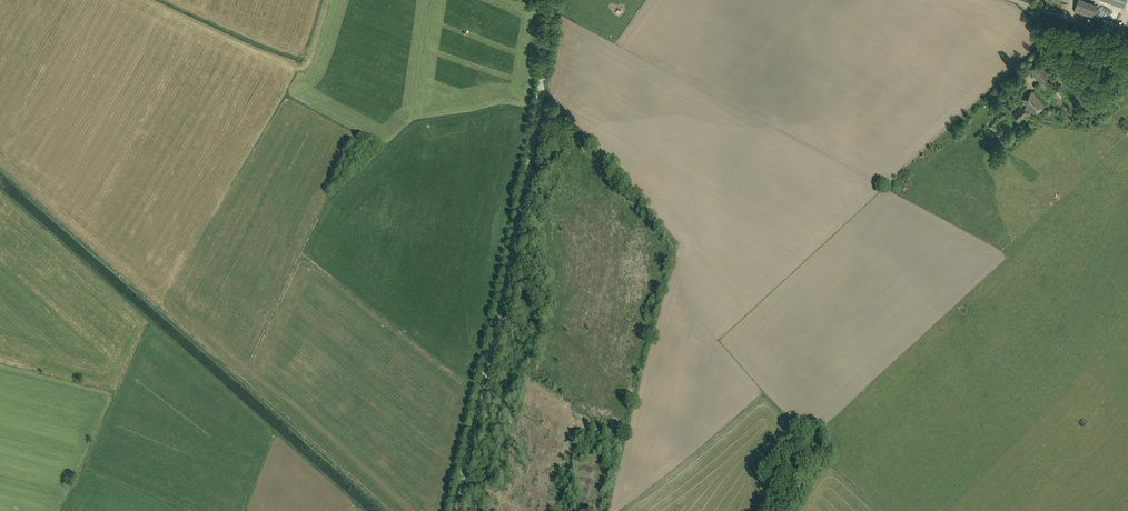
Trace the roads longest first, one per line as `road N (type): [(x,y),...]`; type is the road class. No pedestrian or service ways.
road 1 (tertiary): [(454,510),(516,234),(555,0)]
road 2 (track): [(1127,43),(1008,0)]

